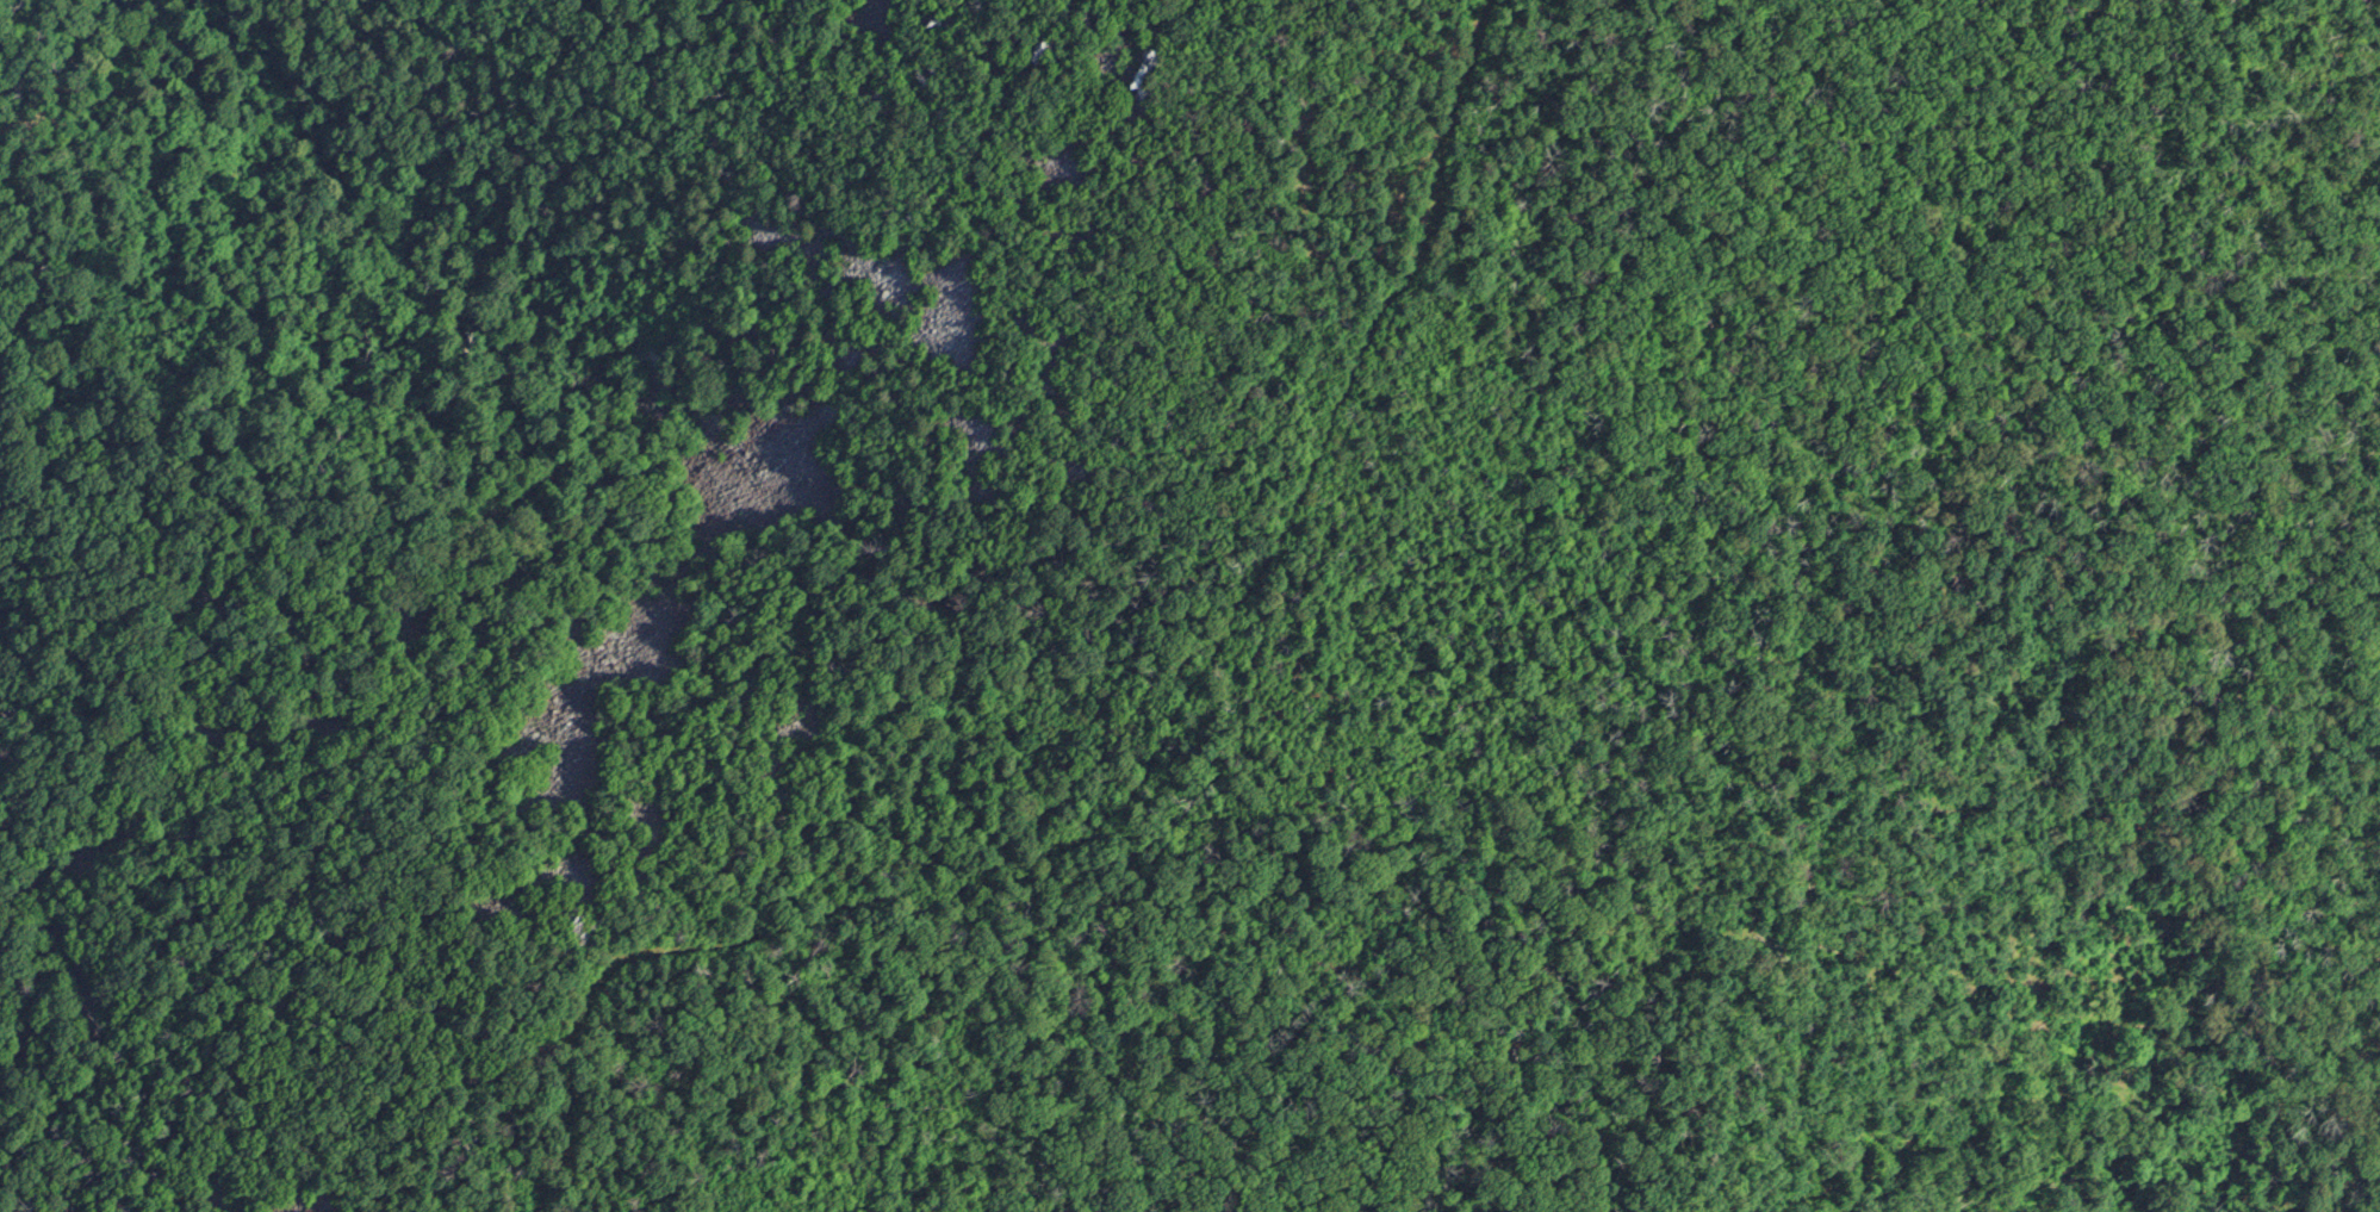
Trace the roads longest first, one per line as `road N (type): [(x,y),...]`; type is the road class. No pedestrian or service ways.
road 1 (track): [(1308,1211),(1307,1177),(1353,1039),(1536,888),(1641,734),(1657,684),(1641,565),(1641,445),(1657,279),(1685,114),(1687,0)]

